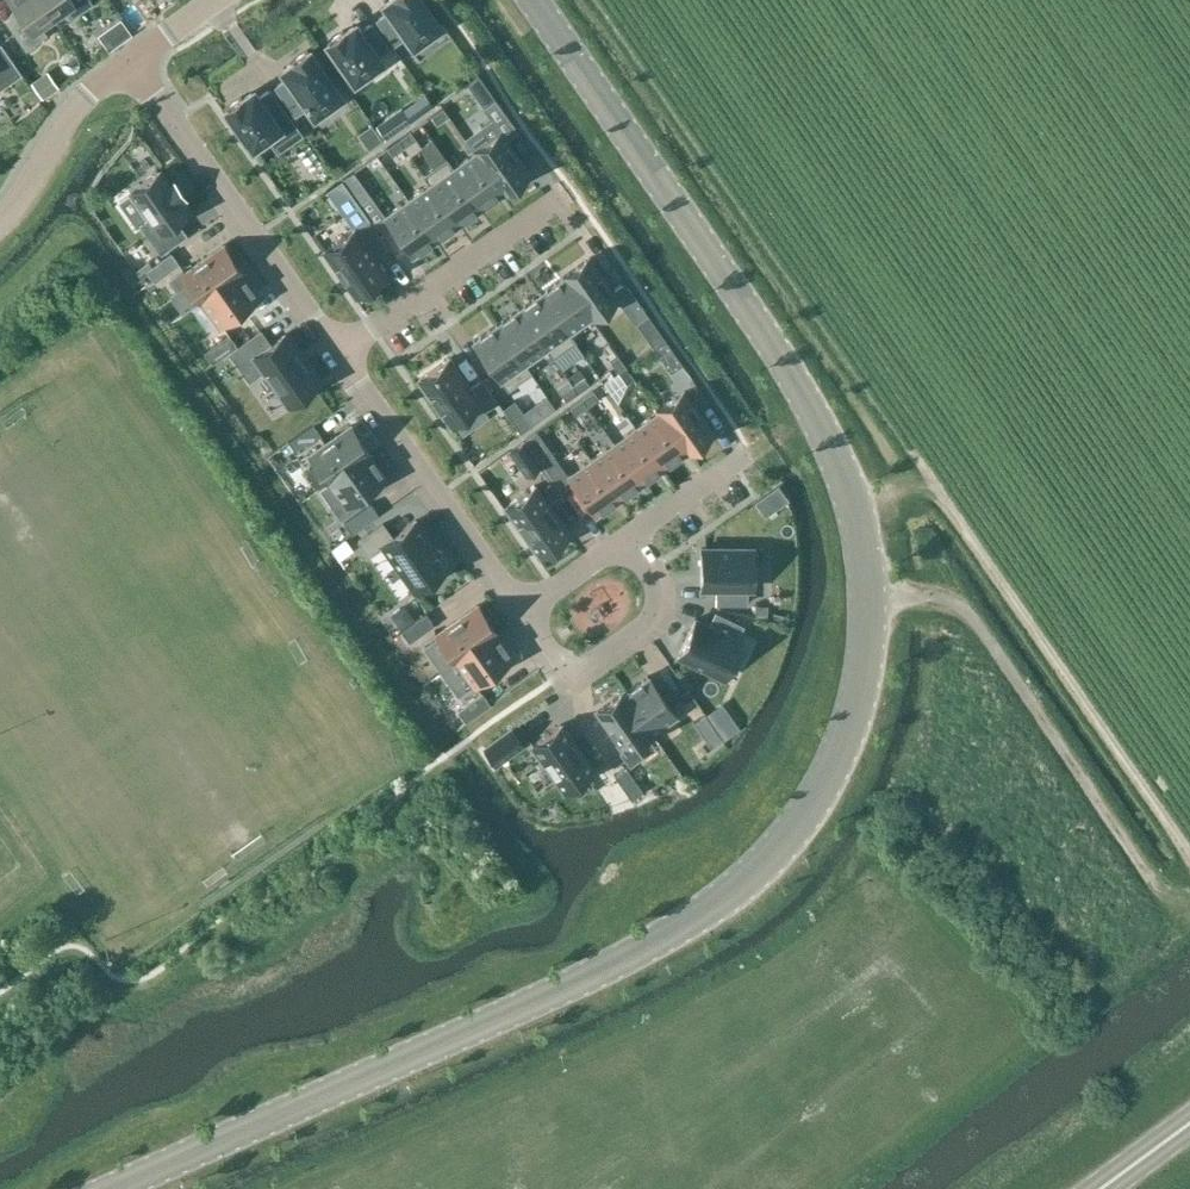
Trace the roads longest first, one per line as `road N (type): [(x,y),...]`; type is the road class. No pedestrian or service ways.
road 1 (tertiary): [(112,1188),(708,912),(805,824),(850,740),(868,664),(870,577),(838,458),(529,0)]
road 2 (residential): [(137,57),(336,351)]
road 3 (residential): [(336,351),(525,614)]
road 4 (residential): [(336,351),(558,200)]
road 5 (residential): [(525,614),(569,668),(652,614),(659,592),(627,541)]
road 6 (residential): [(0,219),(76,103),(137,57)]
road 7 (residential): [(627,541),(735,461)]
road 8 (residential): [(627,541),(525,614)]

